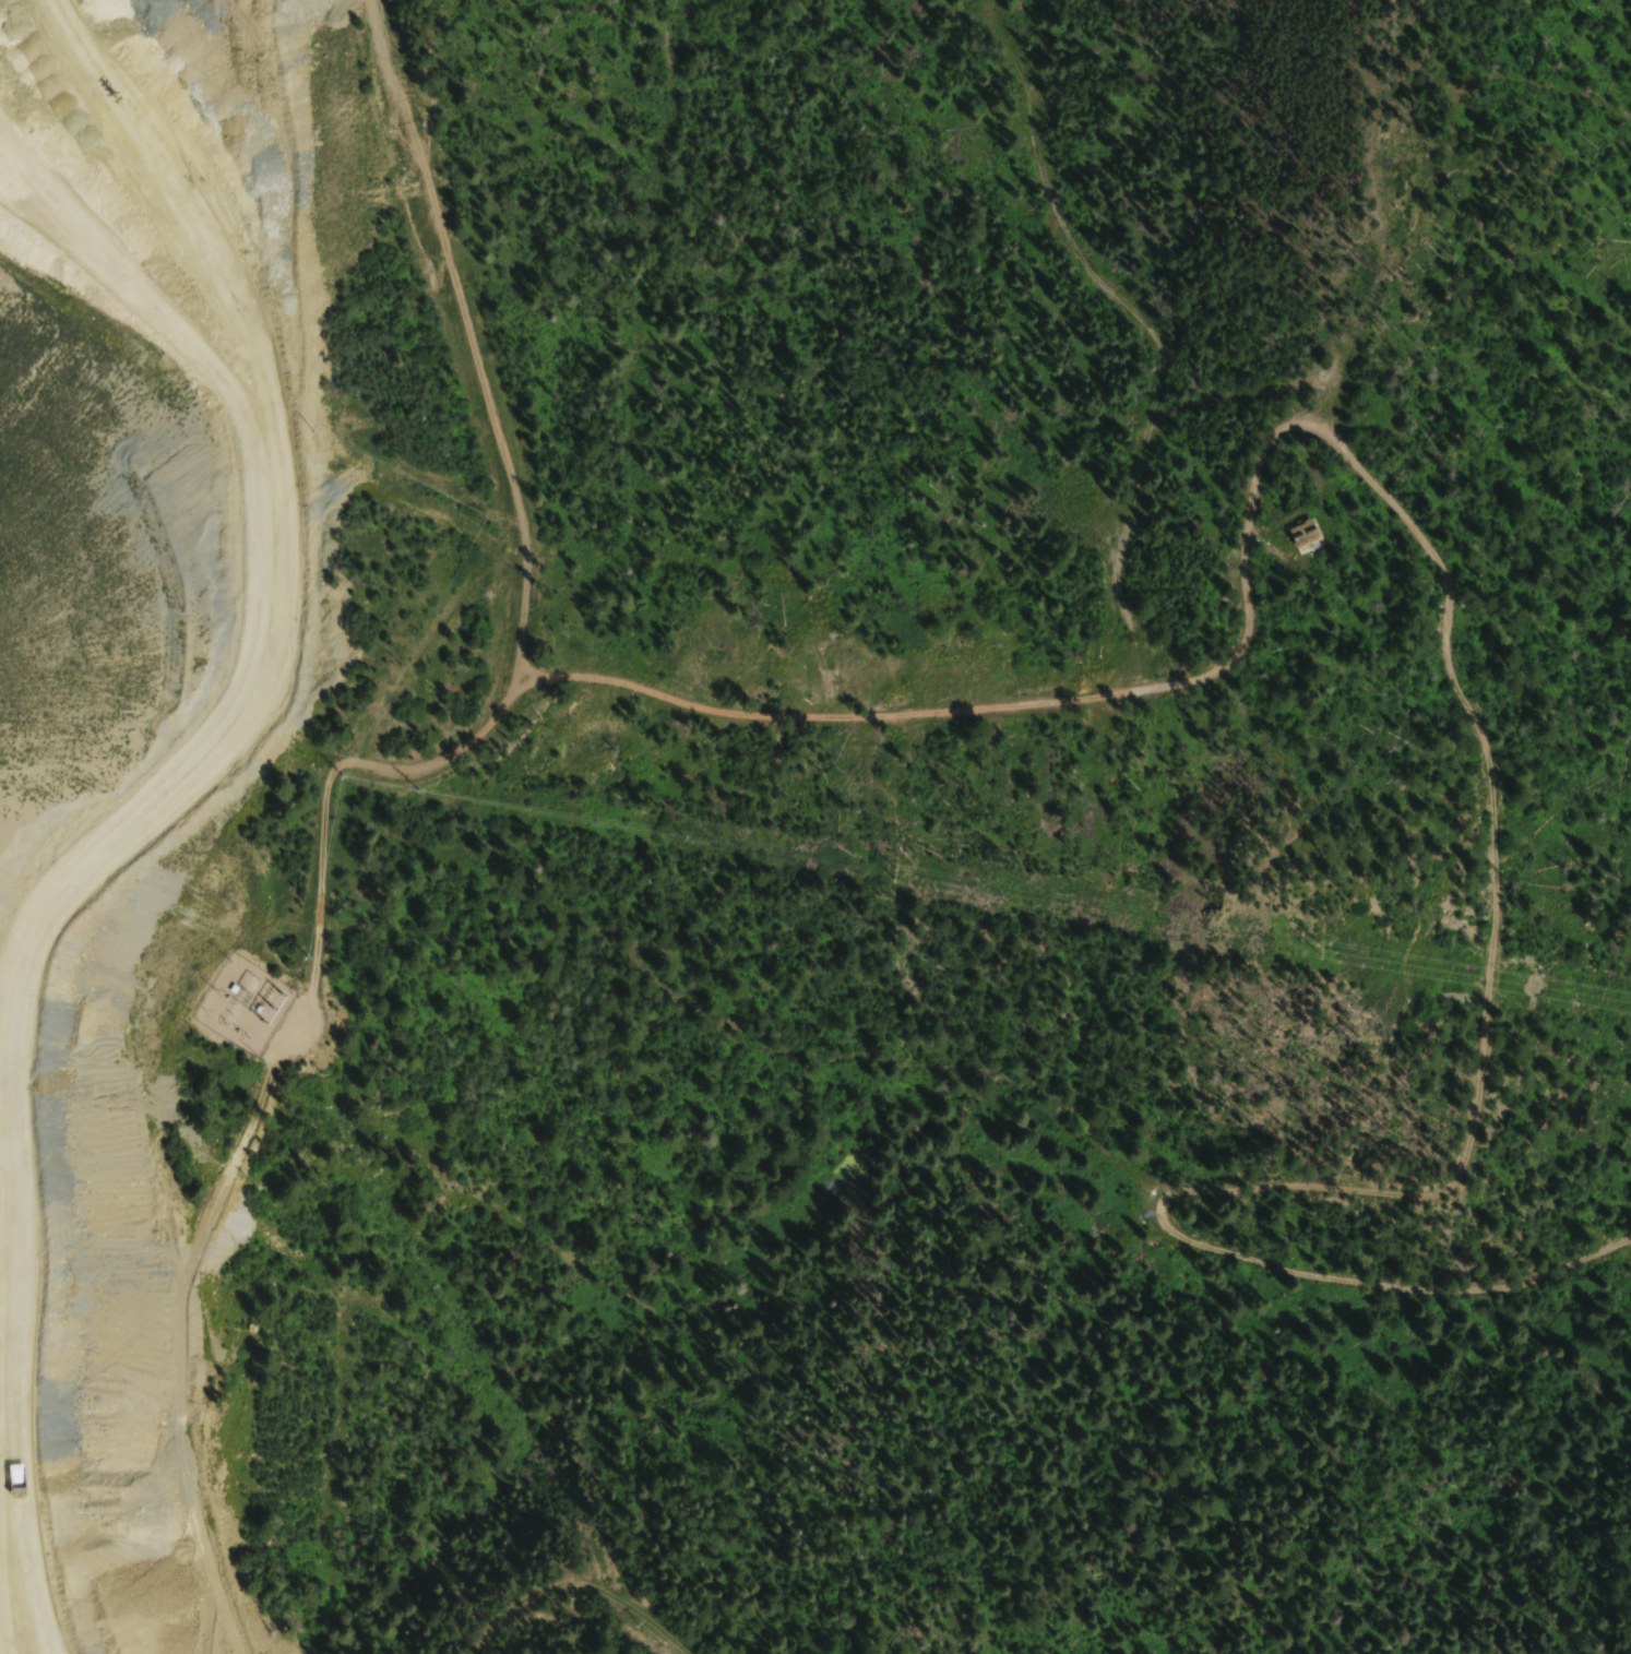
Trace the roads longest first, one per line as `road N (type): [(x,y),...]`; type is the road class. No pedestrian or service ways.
road 1 (residential): [(1413,671),(1414,920),(1383,1052),(1315,1108),(1179,1161),(1167,1189),(1174,1215),(1201,1242),(1285,1282),(1378,1278),(1493,1251),(1564,1213),(1630,1147)]
road 2 (residential): [(521,689),(591,675),(796,716),(1039,704),(1105,685),(1146,657),(1237,538),(1311,496),(1361,503),(1396,529),(1409,567),(1413,671)]
road 3 (residential): [(521,689),(510,512),(358,0)]
road 4 (residential): [(306,749),(421,765),(521,689)]

